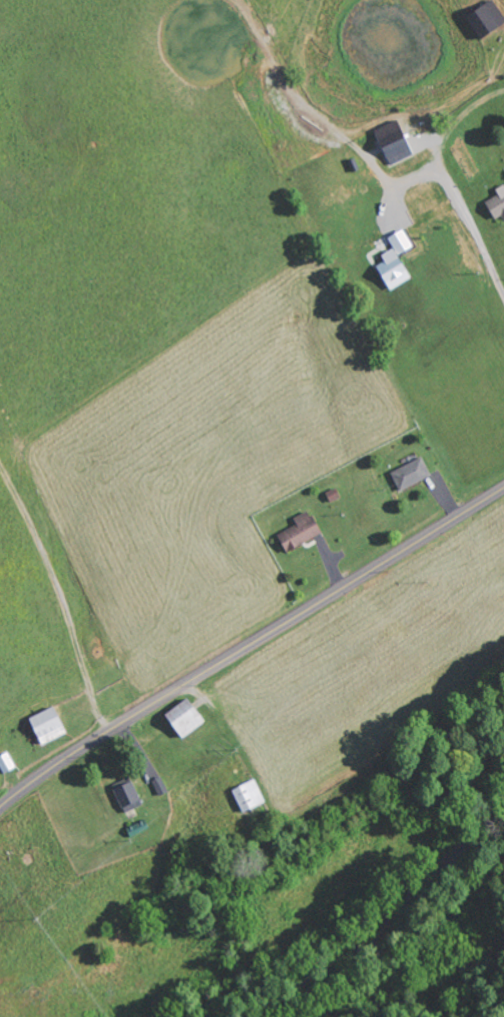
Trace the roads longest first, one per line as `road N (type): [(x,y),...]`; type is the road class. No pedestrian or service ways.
road 1 (tertiary): [(0,809),(63,761),(503,489)]

